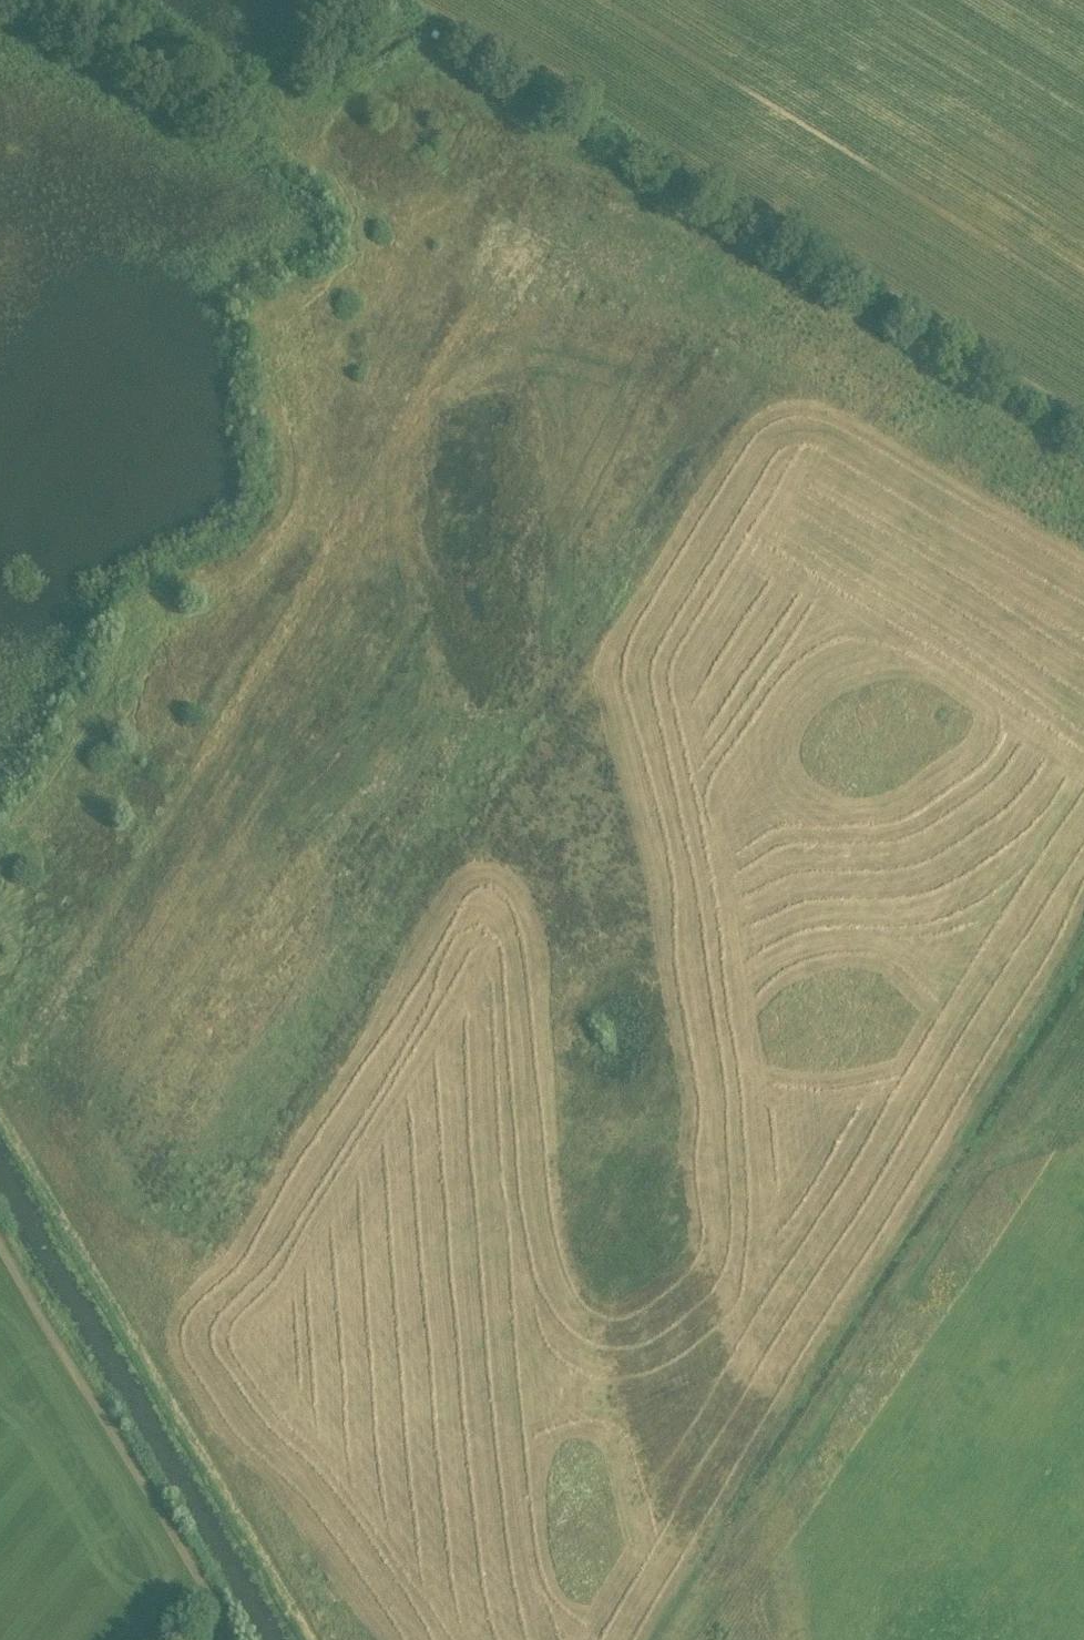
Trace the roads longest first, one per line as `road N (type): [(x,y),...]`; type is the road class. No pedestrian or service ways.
road 1 (track): [(714,207),(1083,449)]

